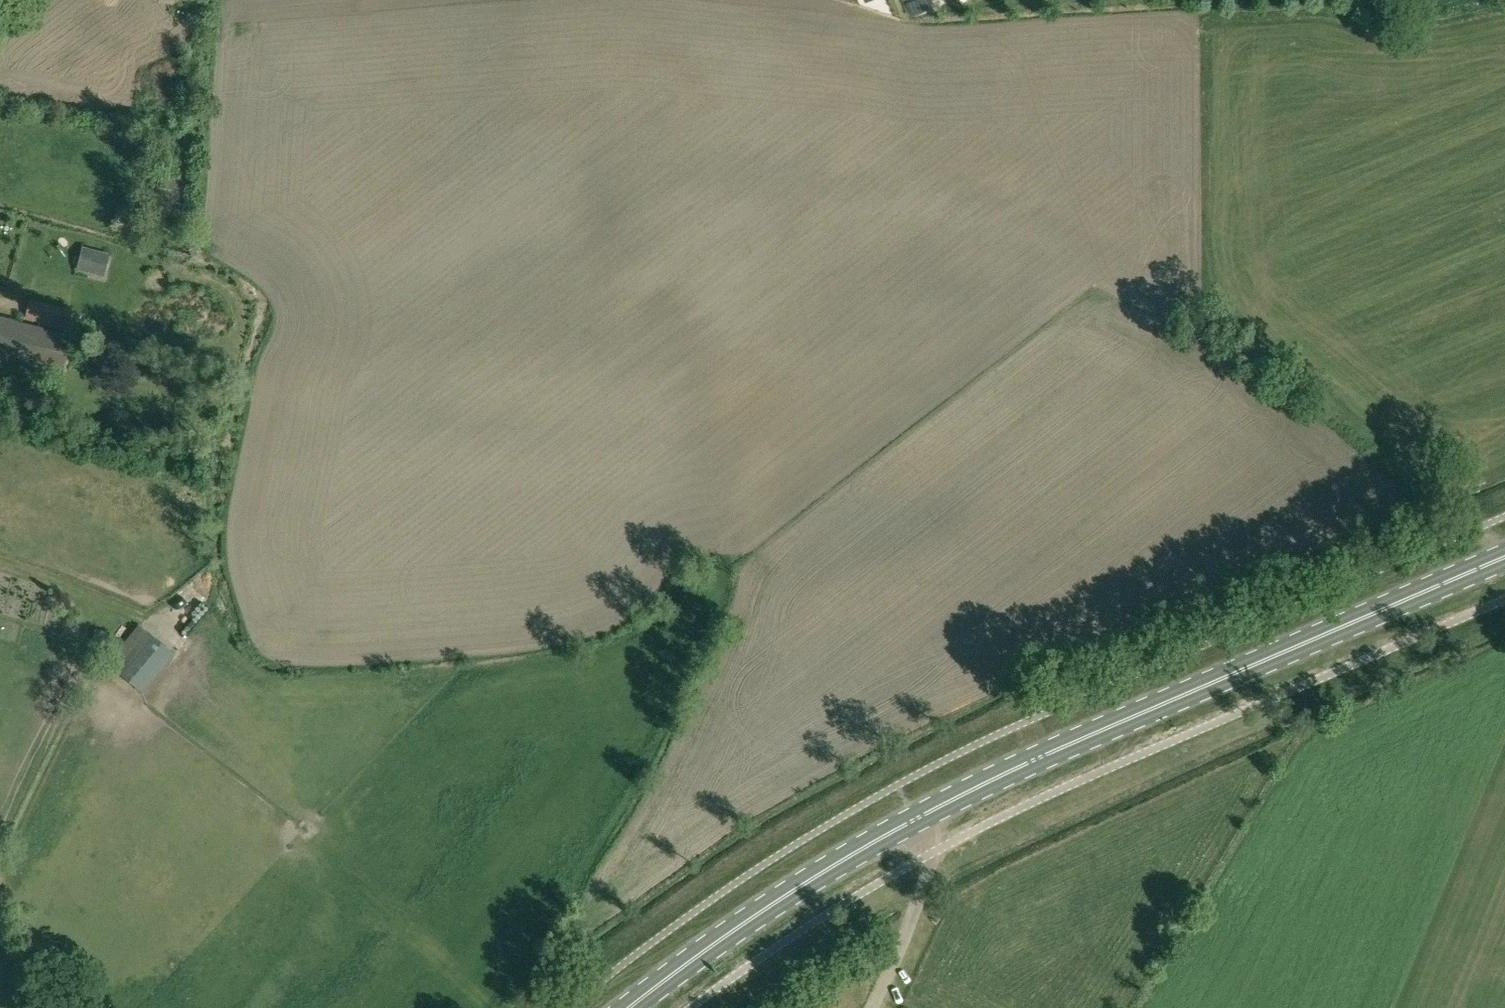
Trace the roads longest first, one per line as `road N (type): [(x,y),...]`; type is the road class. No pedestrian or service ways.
road 1 (primary): [(629,1007),(868,846),(1019,768),(1504,559)]

